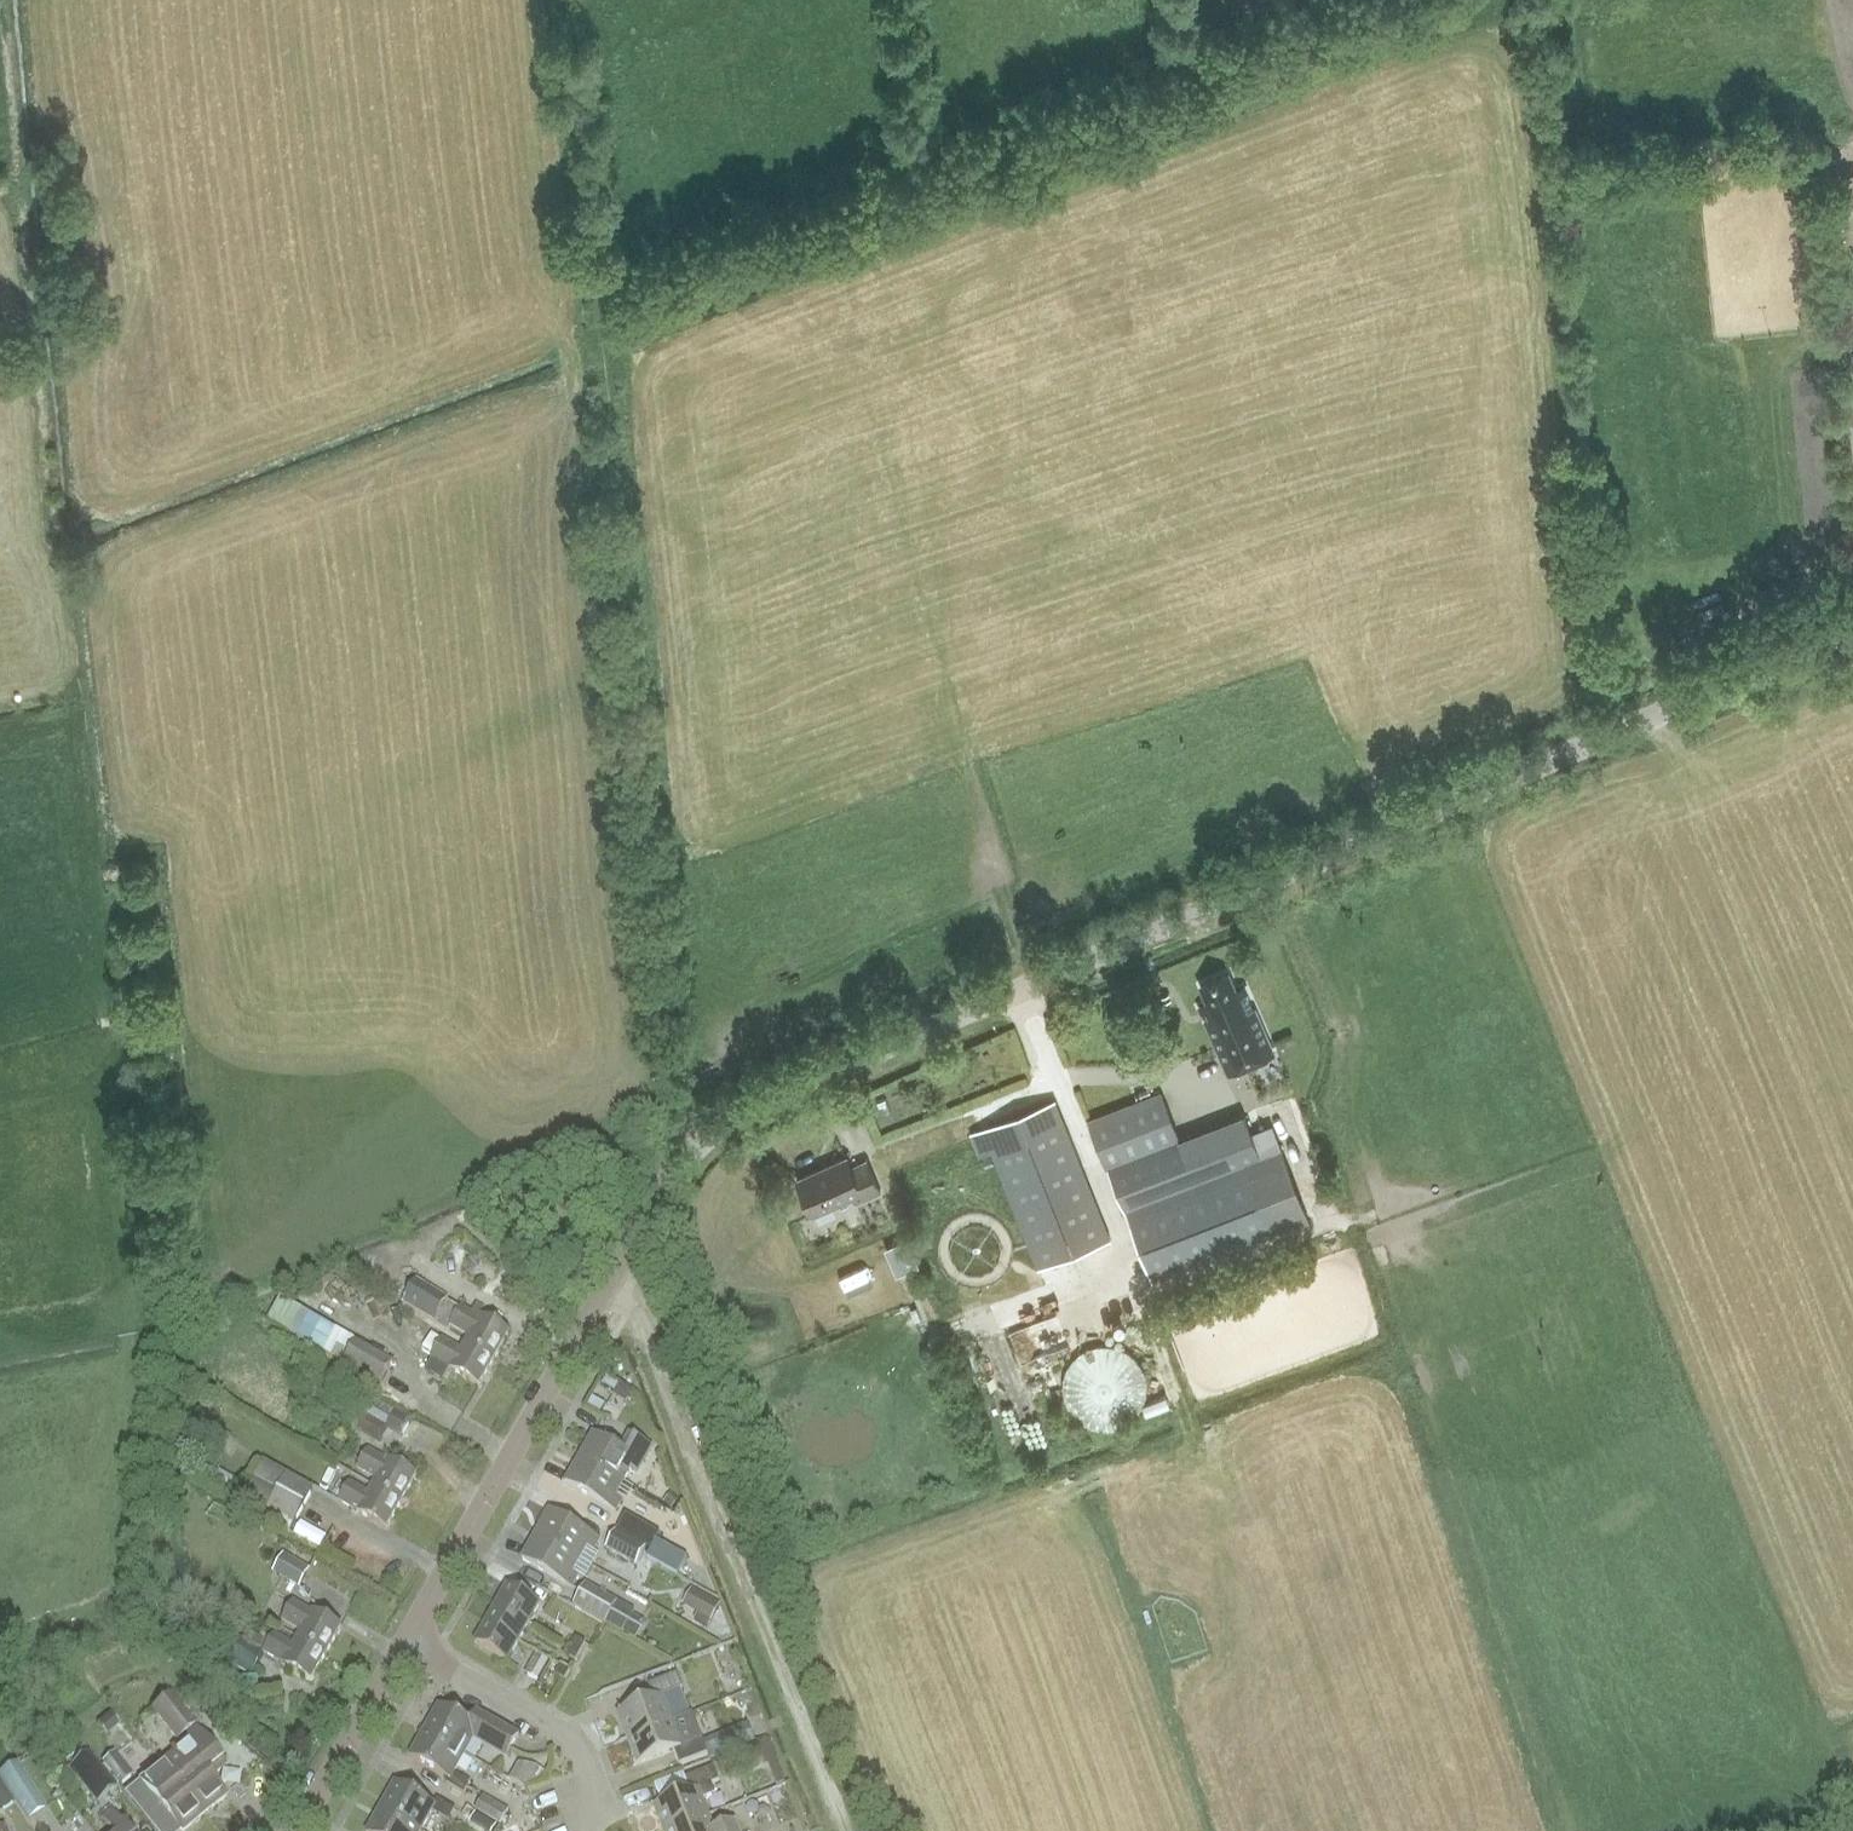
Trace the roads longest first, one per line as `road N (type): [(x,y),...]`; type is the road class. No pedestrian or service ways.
road 1 (tertiary): [(407,1642),(681,1160),(723,1124),(1852,628)]
road 2 (track): [(840,1830),(636,1306),(611,1278)]
road 3 (residential): [(582,1830),(596,1785),(579,1739),(407,1642)]
road 4 (tertiary): [(300,1830),(407,1642)]

